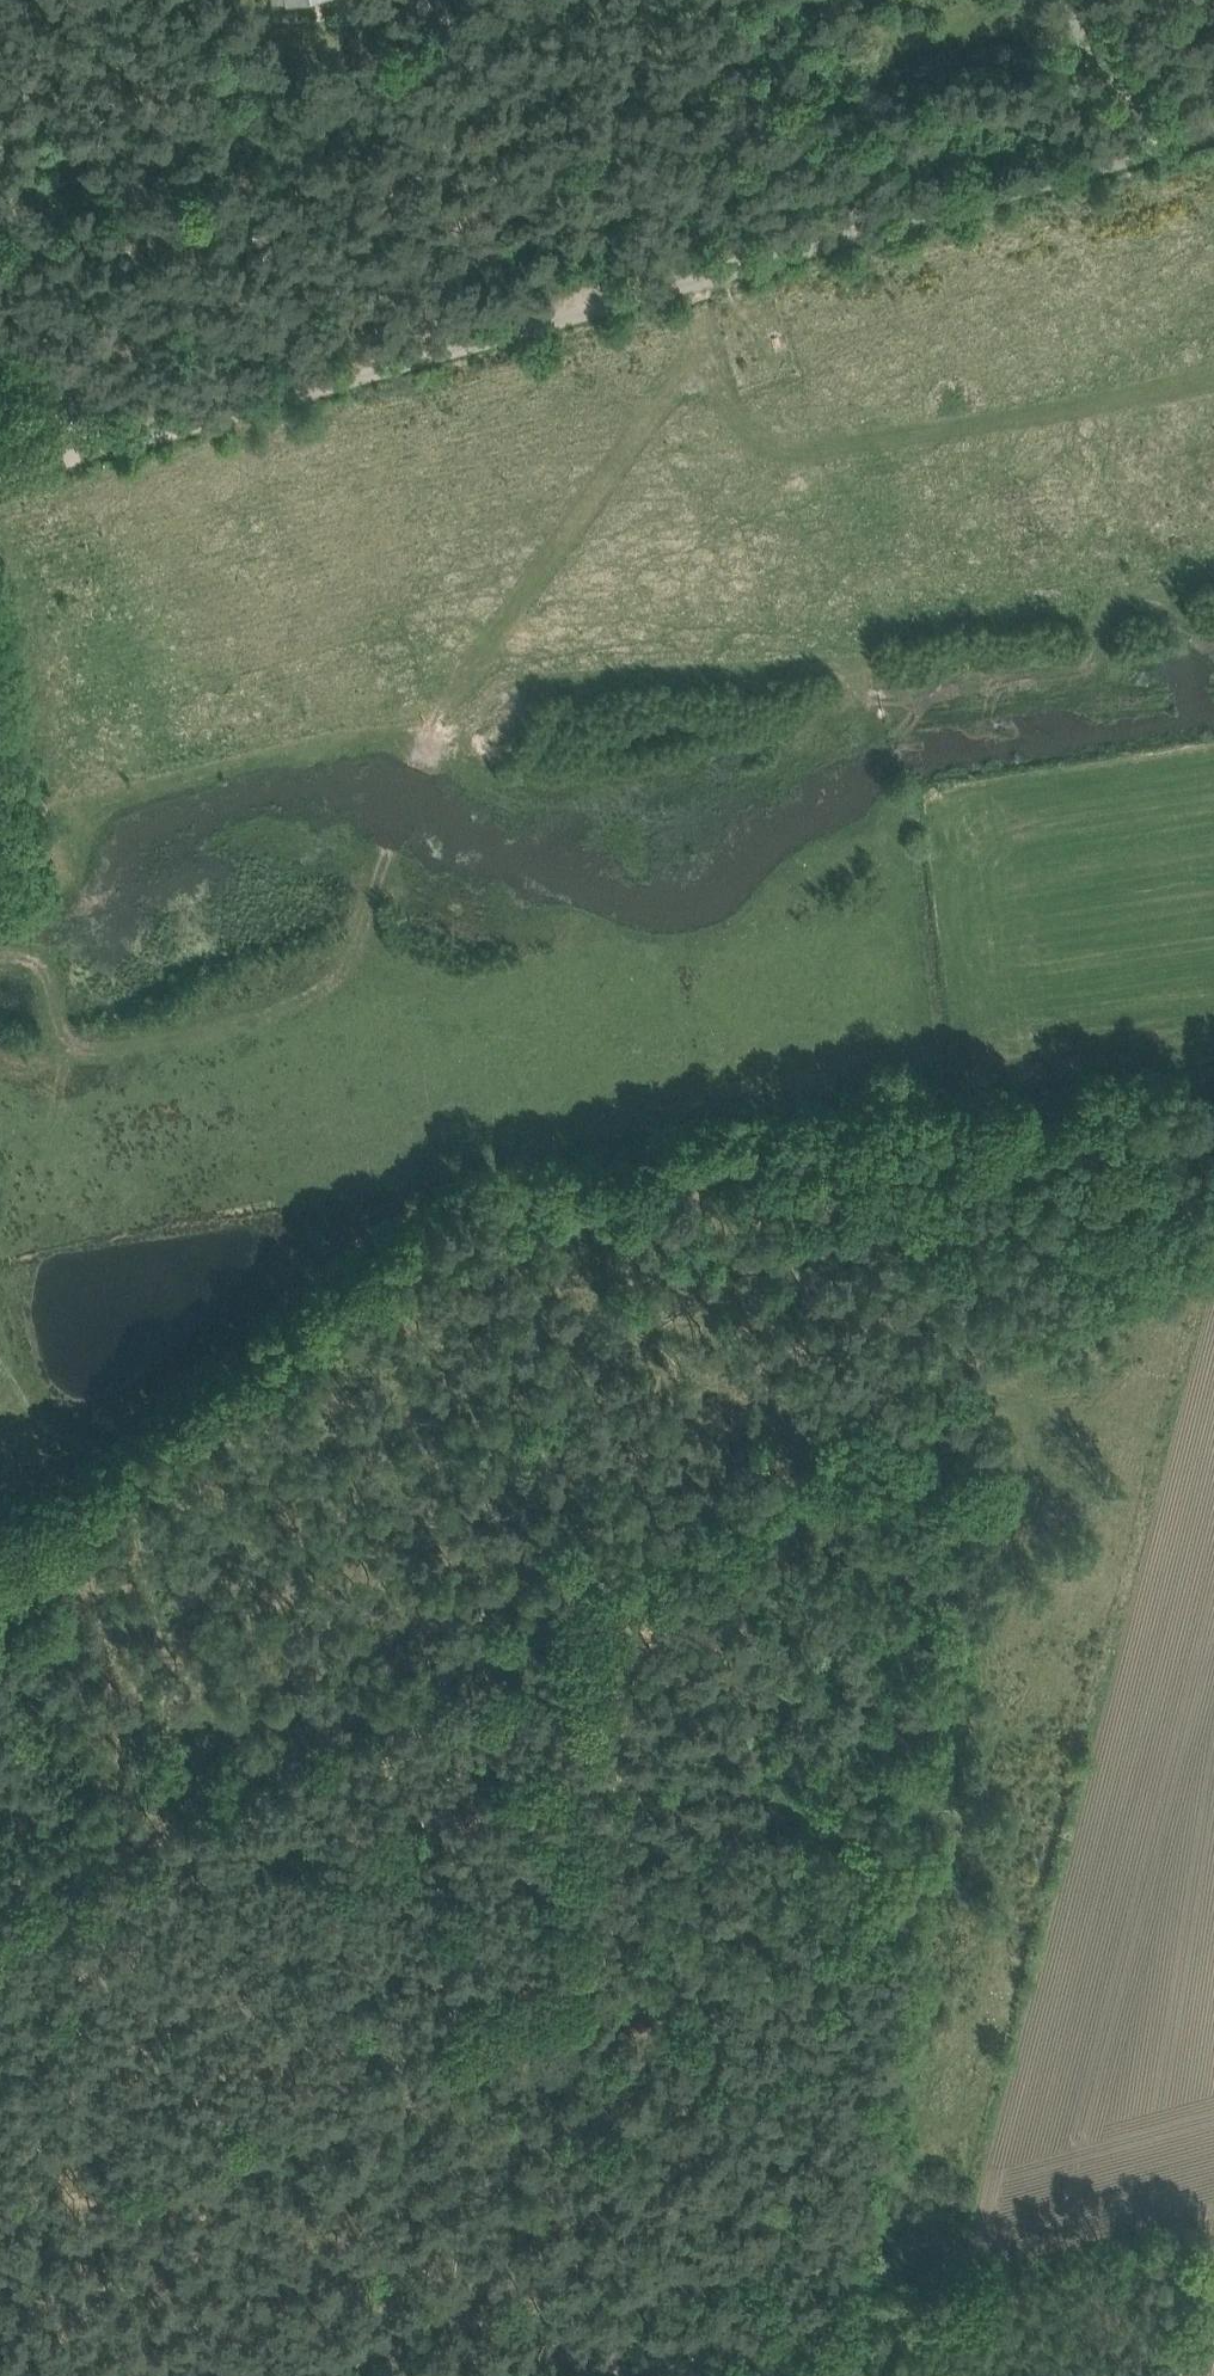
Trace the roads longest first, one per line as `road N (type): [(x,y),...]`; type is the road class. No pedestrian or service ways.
road 1 (unclassified): [(0,477),(781,242),(1213,126)]
road 2 (track): [(0,353),(81,431),(113,446)]

